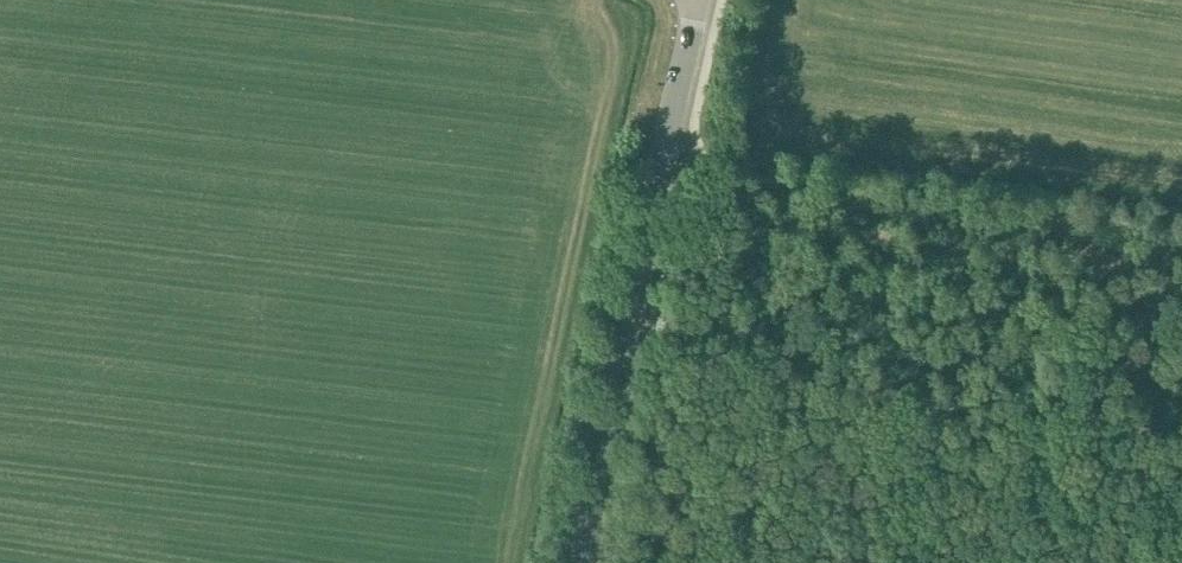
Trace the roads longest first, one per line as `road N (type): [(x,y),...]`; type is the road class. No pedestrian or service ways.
road 1 (tertiary): [(575,562),(700,0)]

